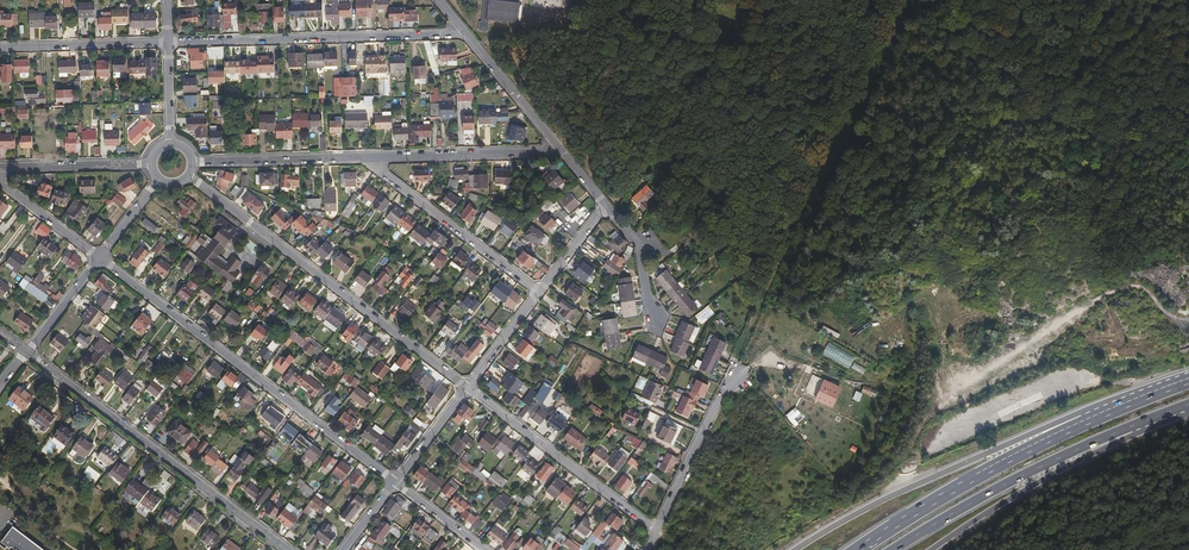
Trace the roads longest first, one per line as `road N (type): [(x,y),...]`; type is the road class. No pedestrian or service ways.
road 1 (residential): [(99,258),(394,483)]
road 2 (residential): [(190,170),(466,387)]
road 3 (trunk): [(1092,417),(1066,418),(896,493),(794,549)]
road 4 (secondary): [(287,549),(26,352)]
road 5 (residential): [(168,42),(466,33)]
road 6 (trunk): [(892,549),(1046,463),(1148,422)]
road 7 (trunk): [(1092,417),(857,549)]
road 8 (trunk): [(930,549),(1148,422)]
road 9 (residential): [(466,387),(656,531)]
road 10 (residential): [(367,157),(538,292)]
road 11 (residential): [(367,157),(562,151)]
road 12 (unclassified): [(734,361),(656,531)]
road 13 (residential): [(192,163),(367,157)]
road 14 (residential): [(0,47),(168,42)]
road 15 (residential): [(466,33),(562,151)]
road 16 (residential): [(0,168),(151,162)]
road 17 (residential): [(607,206),(641,248),(655,324)]
road 18 (residential): [(0,180),(99,258)]

